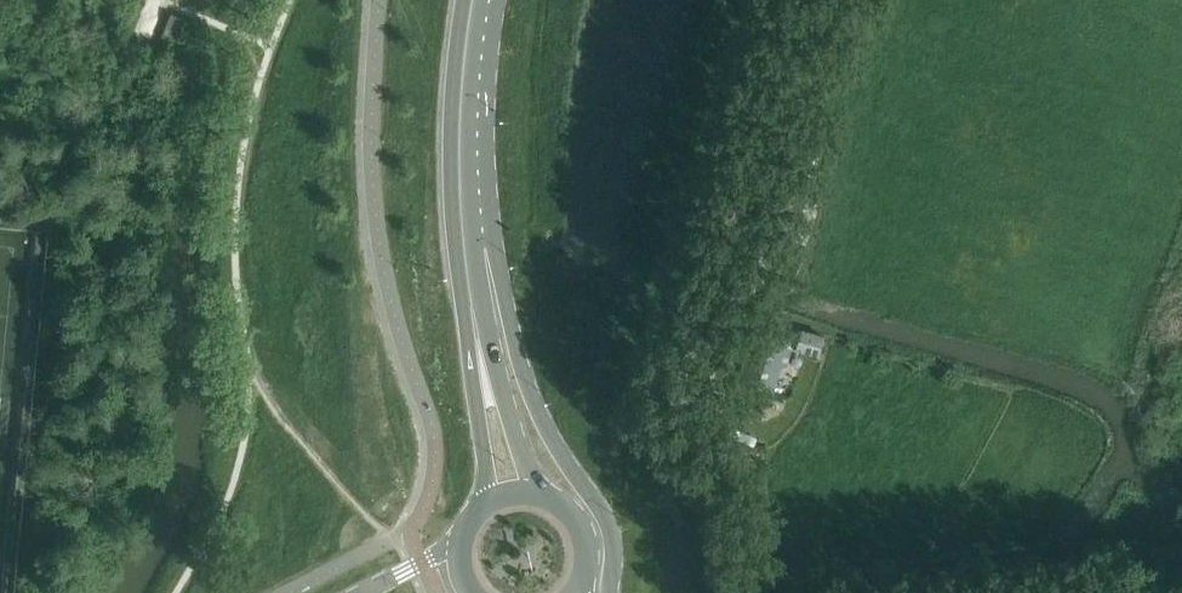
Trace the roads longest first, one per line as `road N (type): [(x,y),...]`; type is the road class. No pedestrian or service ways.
road 1 (secondary): [(464,0),(454,214),(489,502)]
road 2 (unclassified): [(678,402),(796,0)]
road 3 (secondary): [(613,592),(612,527),(560,450),(530,385),(474,210)]
road 4 (secondary): [(540,495),(494,359),(474,210)]
road 5 (secondary): [(474,210),(473,104),(485,0)]

